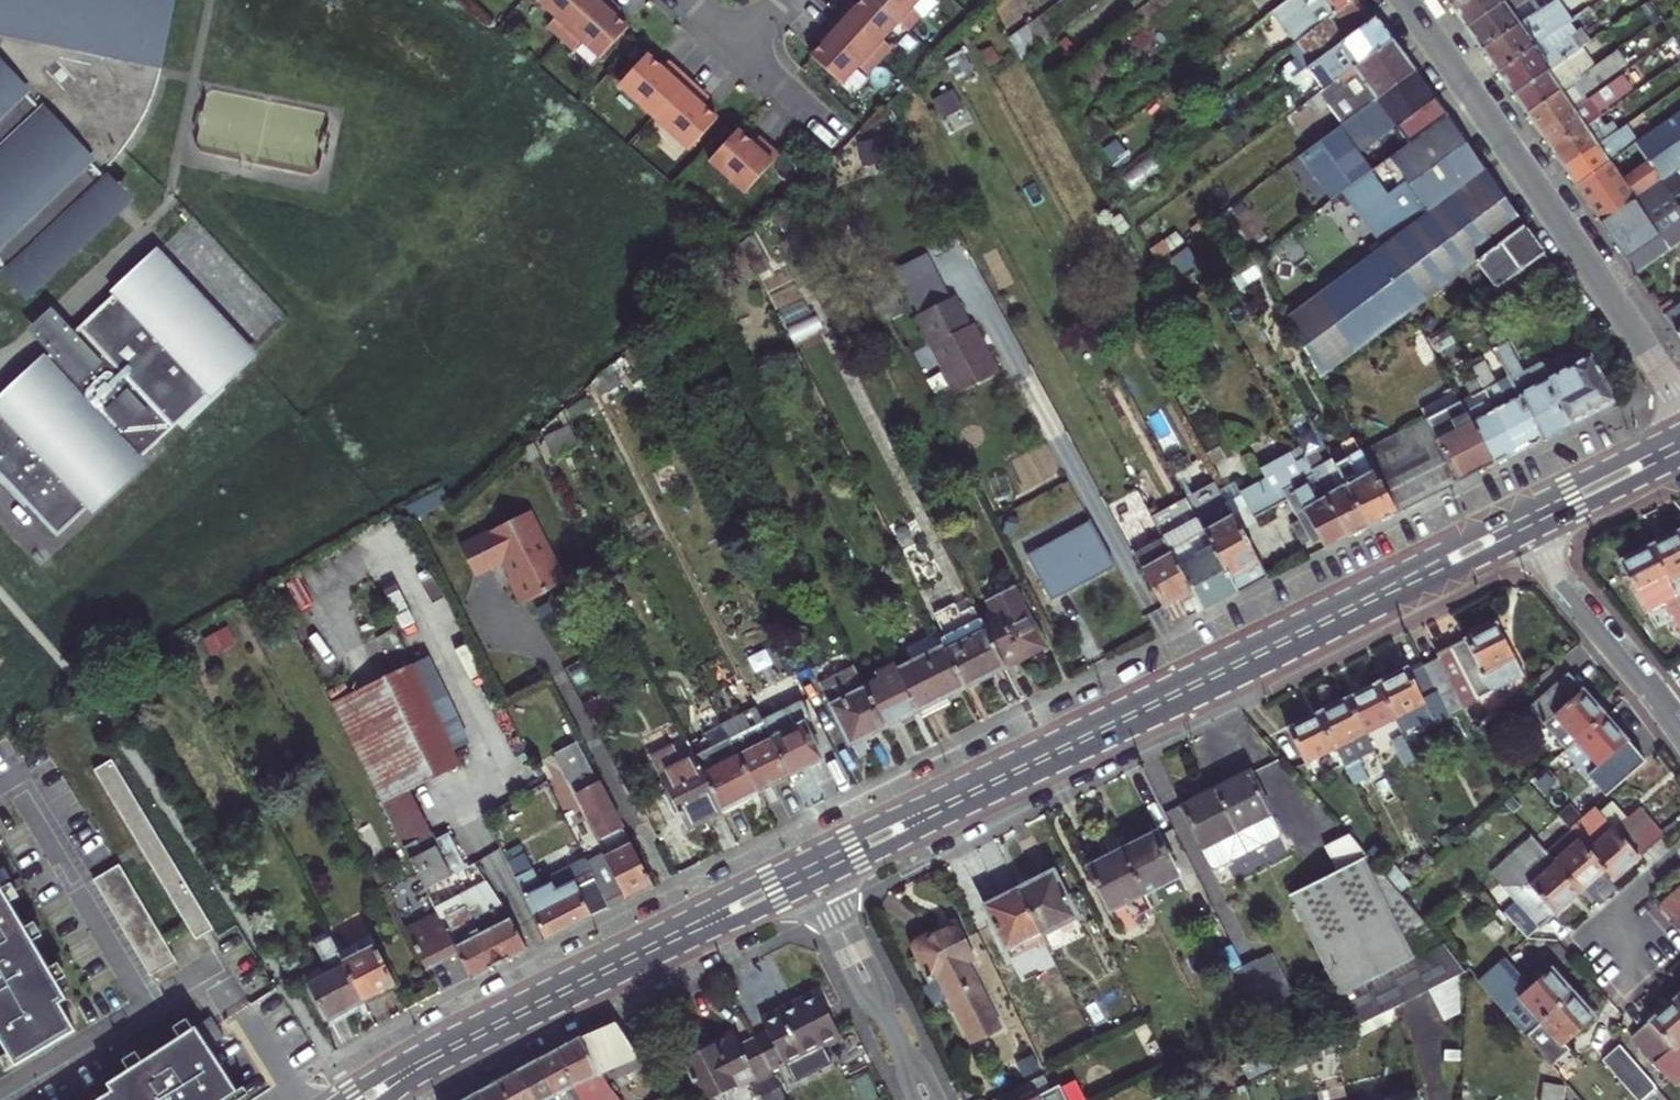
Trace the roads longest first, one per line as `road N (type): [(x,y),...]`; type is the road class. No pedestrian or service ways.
road 1 (secondary): [(820,882),(1534,532)]
road 2 (secondary): [(1521,509),(808,858)]
road 3 (secondary): [(808,858),(442,1037),(338,1099)]
road 4 (tertiary): [(1404,0),(1679,399)]
road 5 (secondary): [(392,1099),(820,882)]
road 6 (residential): [(1679,733),(1560,586),(1534,532)]
road 7 (residential): [(927,1099),(820,882)]
road 8 (secondary): [(1679,431),(1521,509)]
road 9 (secondary): [(1534,532),(1679,459)]
road 10 (residential): [(1679,853),(1623,909),(1628,956)]

